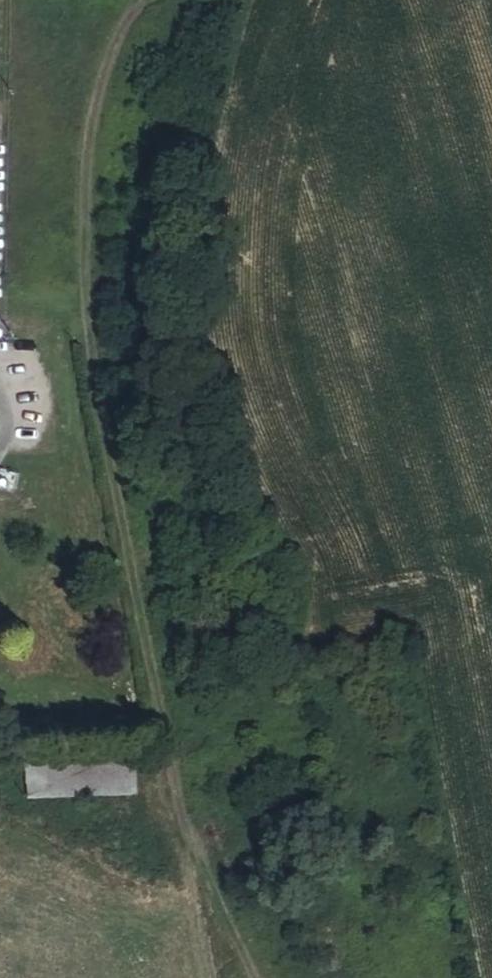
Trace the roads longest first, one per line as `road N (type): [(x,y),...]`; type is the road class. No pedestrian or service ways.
road 1 (track): [(135,0),(108,67),(90,271),(185,824),(257,977)]

